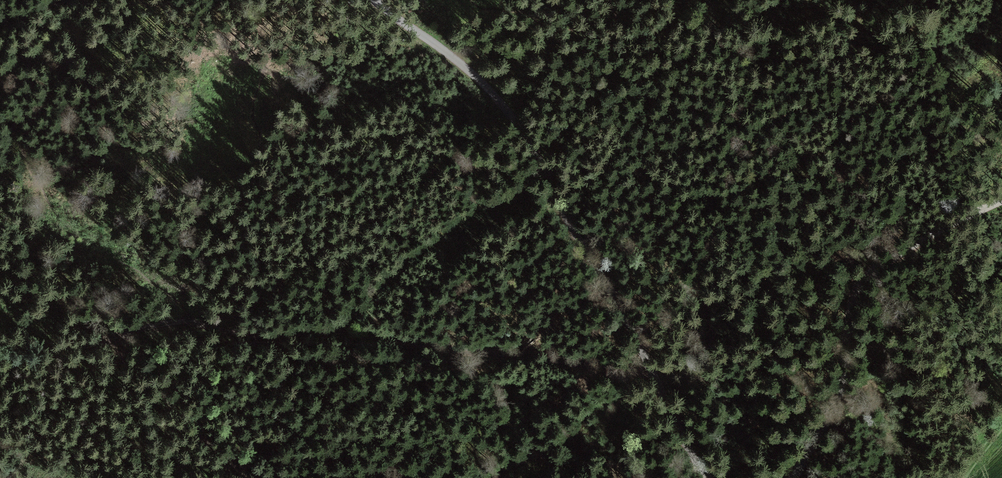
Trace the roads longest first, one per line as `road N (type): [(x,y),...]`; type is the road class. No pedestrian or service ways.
road 1 (track): [(650,373),(180,323),(54,348),(0,340)]
road 2 (unclassified): [(373,0),(483,81),(512,118),(706,477)]
road 3 (unclassified): [(1001,199),(867,271),(852,292),(840,394),(796,477)]

